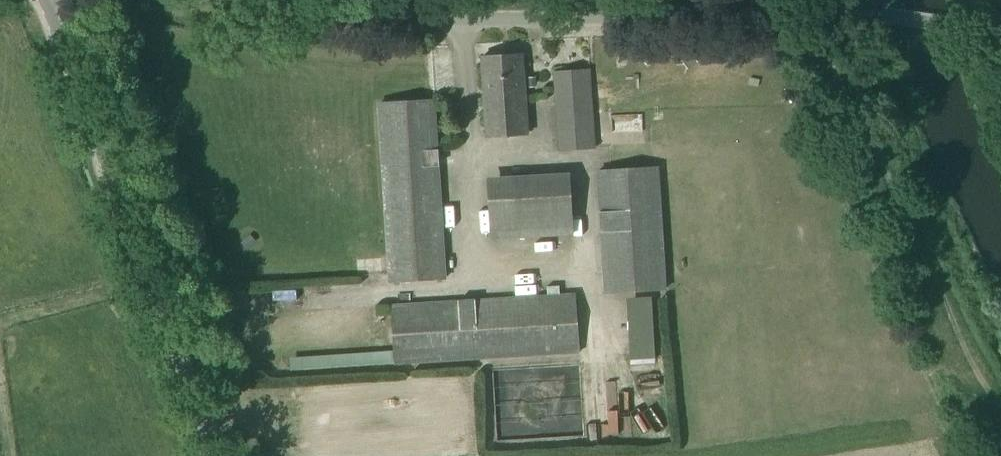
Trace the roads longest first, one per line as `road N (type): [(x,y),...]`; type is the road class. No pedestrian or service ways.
road 1 (unclassified): [(968,27),(812,10),(423,20),(248,0)]
road 2 (unclassified): [(225,455),(47,0)]

